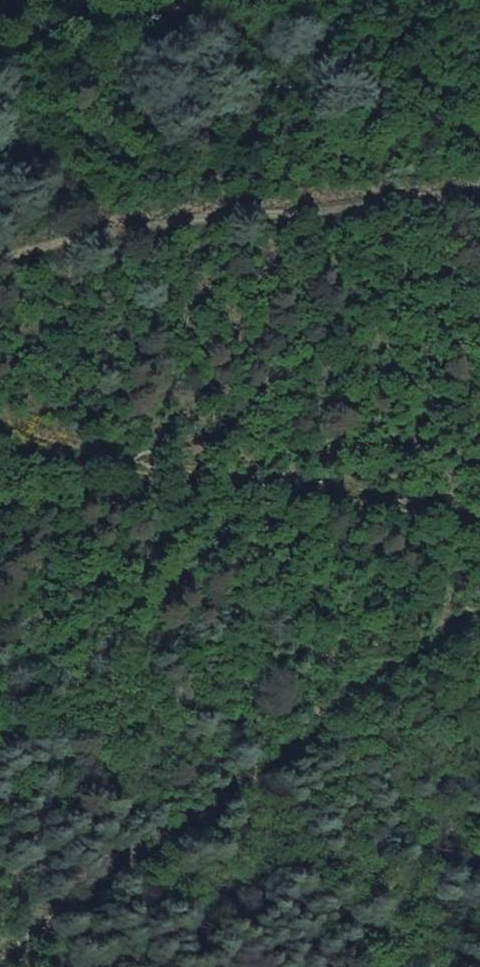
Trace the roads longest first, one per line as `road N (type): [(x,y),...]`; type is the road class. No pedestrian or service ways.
road 1 (track): [(479,618),(376,676),(0,955)]
road 2 (track): [(0,429),(127,466),(310,488),(479,522)]
road 3 (track): [(479,196),(0,255)]

